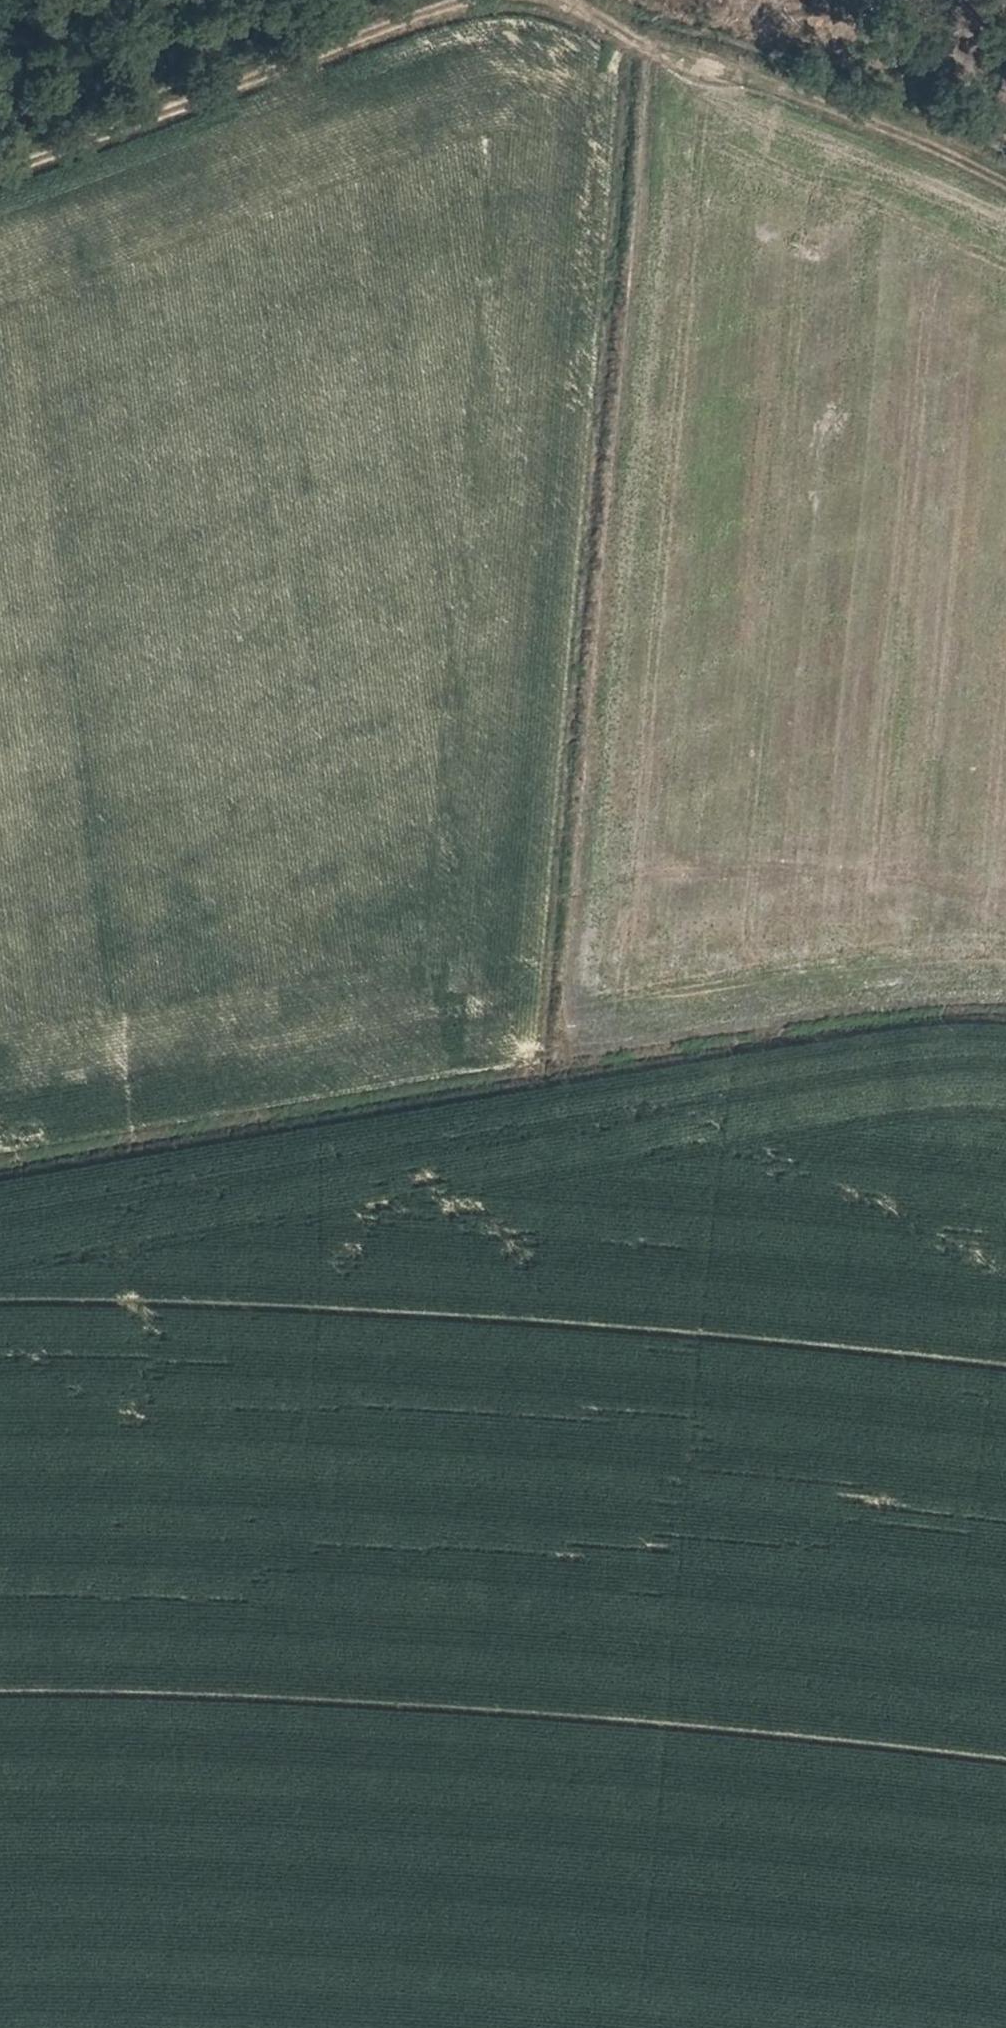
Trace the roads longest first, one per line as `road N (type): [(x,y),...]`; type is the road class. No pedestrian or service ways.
road 1 (track): [(0,195),(520,10),(852,117),(1005,184)]

